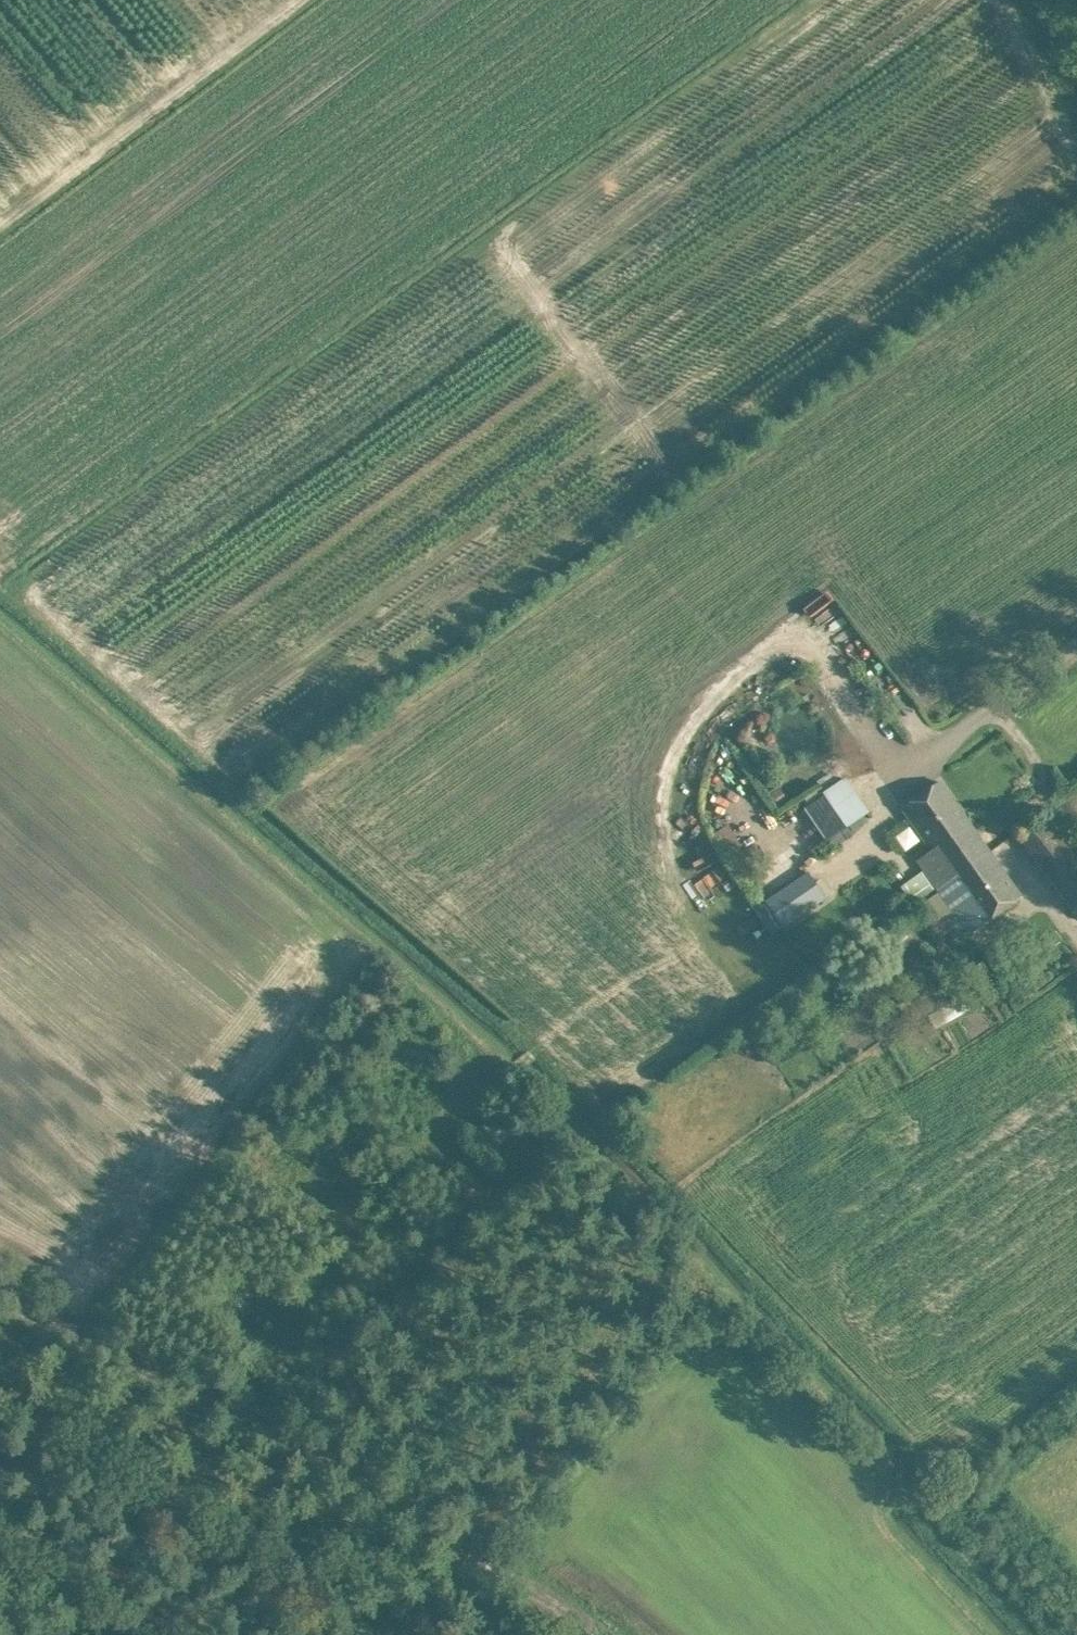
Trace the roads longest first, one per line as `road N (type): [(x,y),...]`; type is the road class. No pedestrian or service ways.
road 1 (track): [(595,1634),(531,1586),(0,1298)]

